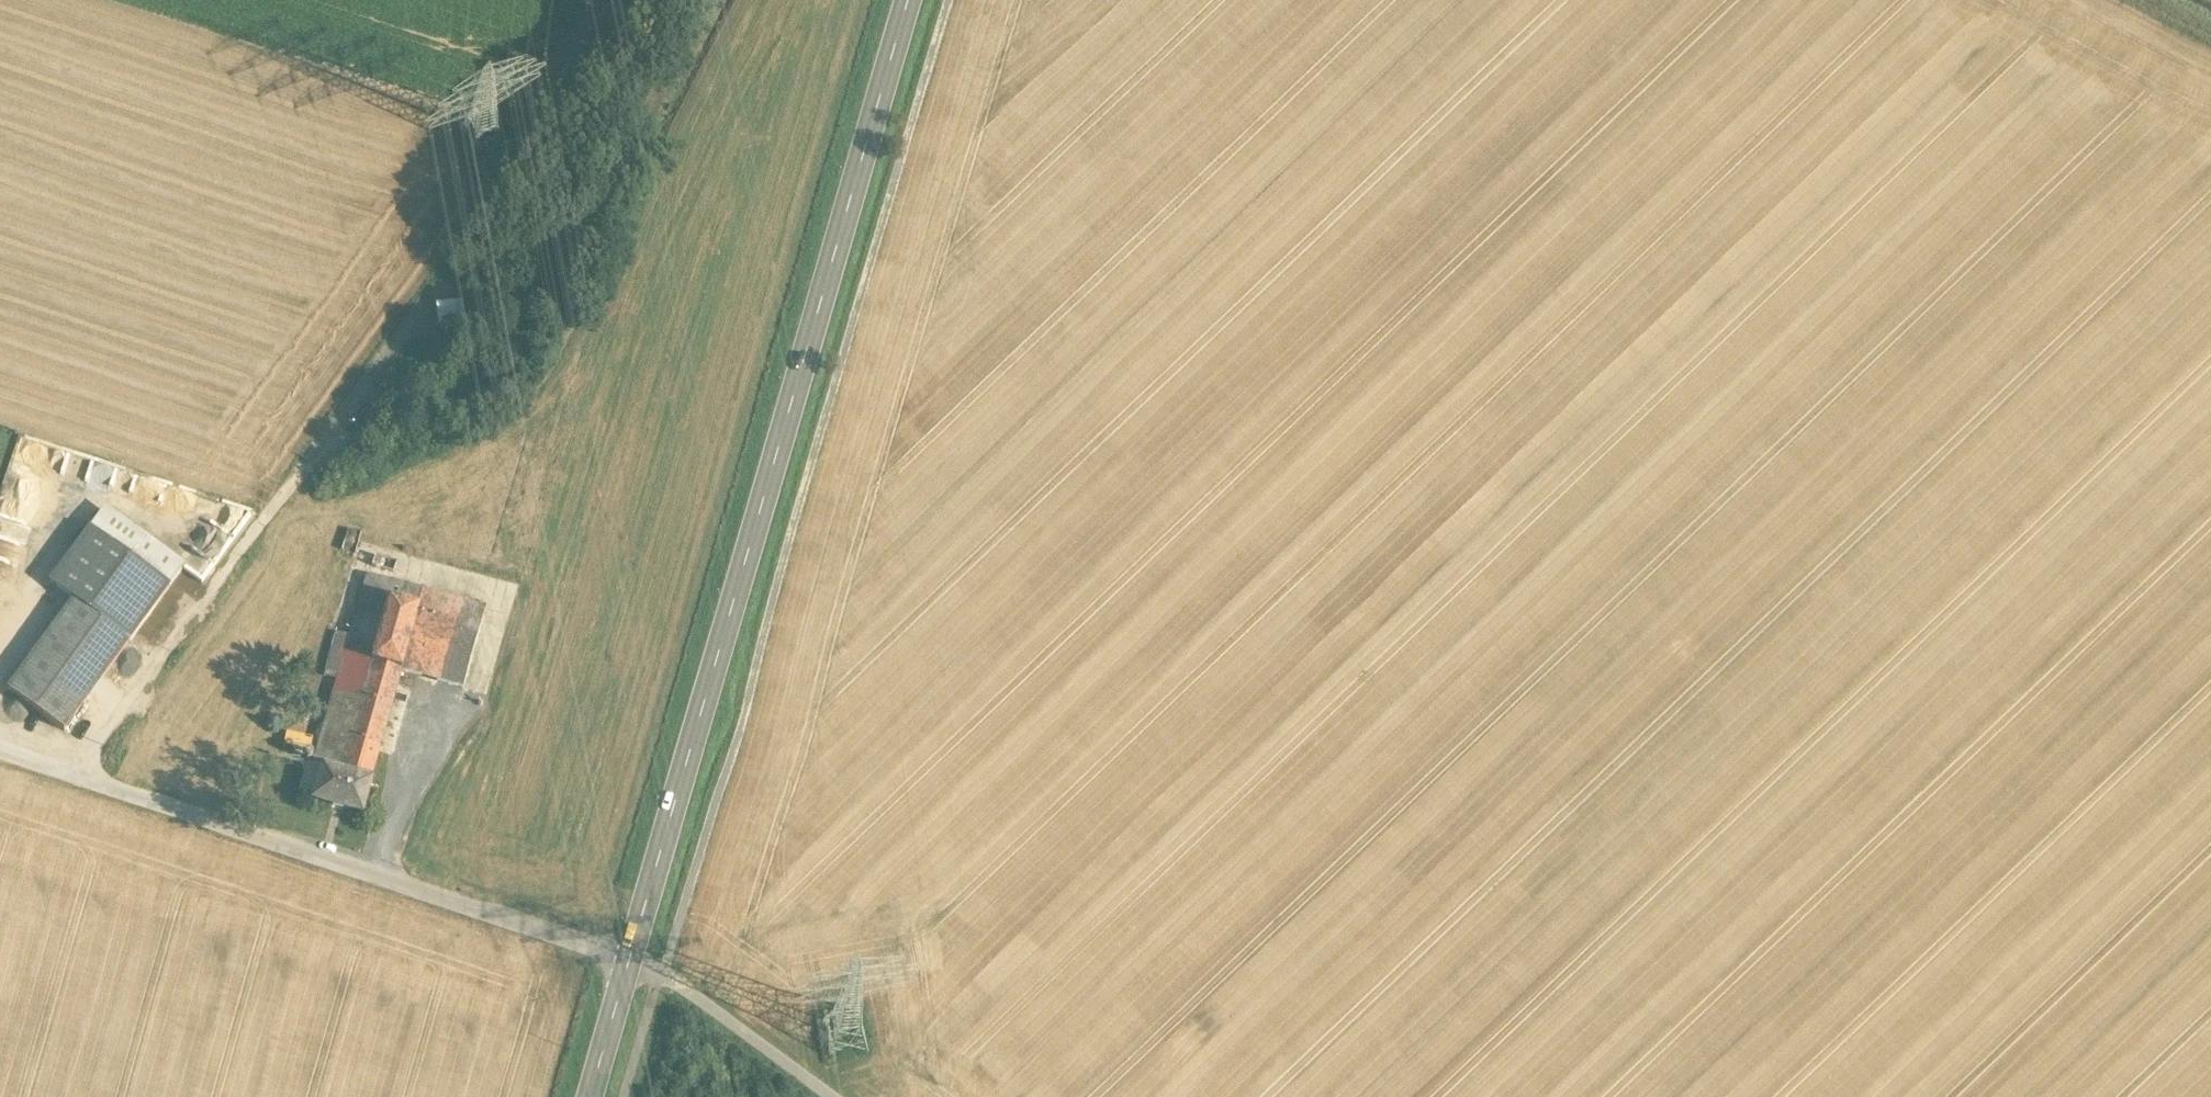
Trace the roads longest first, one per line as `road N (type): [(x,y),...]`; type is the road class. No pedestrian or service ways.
road 1 (primary): [(629,960),(908,0)]
road 2 (residential): [(629,960),(0,753)]
road 3 (track): [(577,233),(706,0)]
road 4 (track): [(832,1096),(661,972),(629,960)]
road 5 (primary): [(590,1096),(629,960)]

